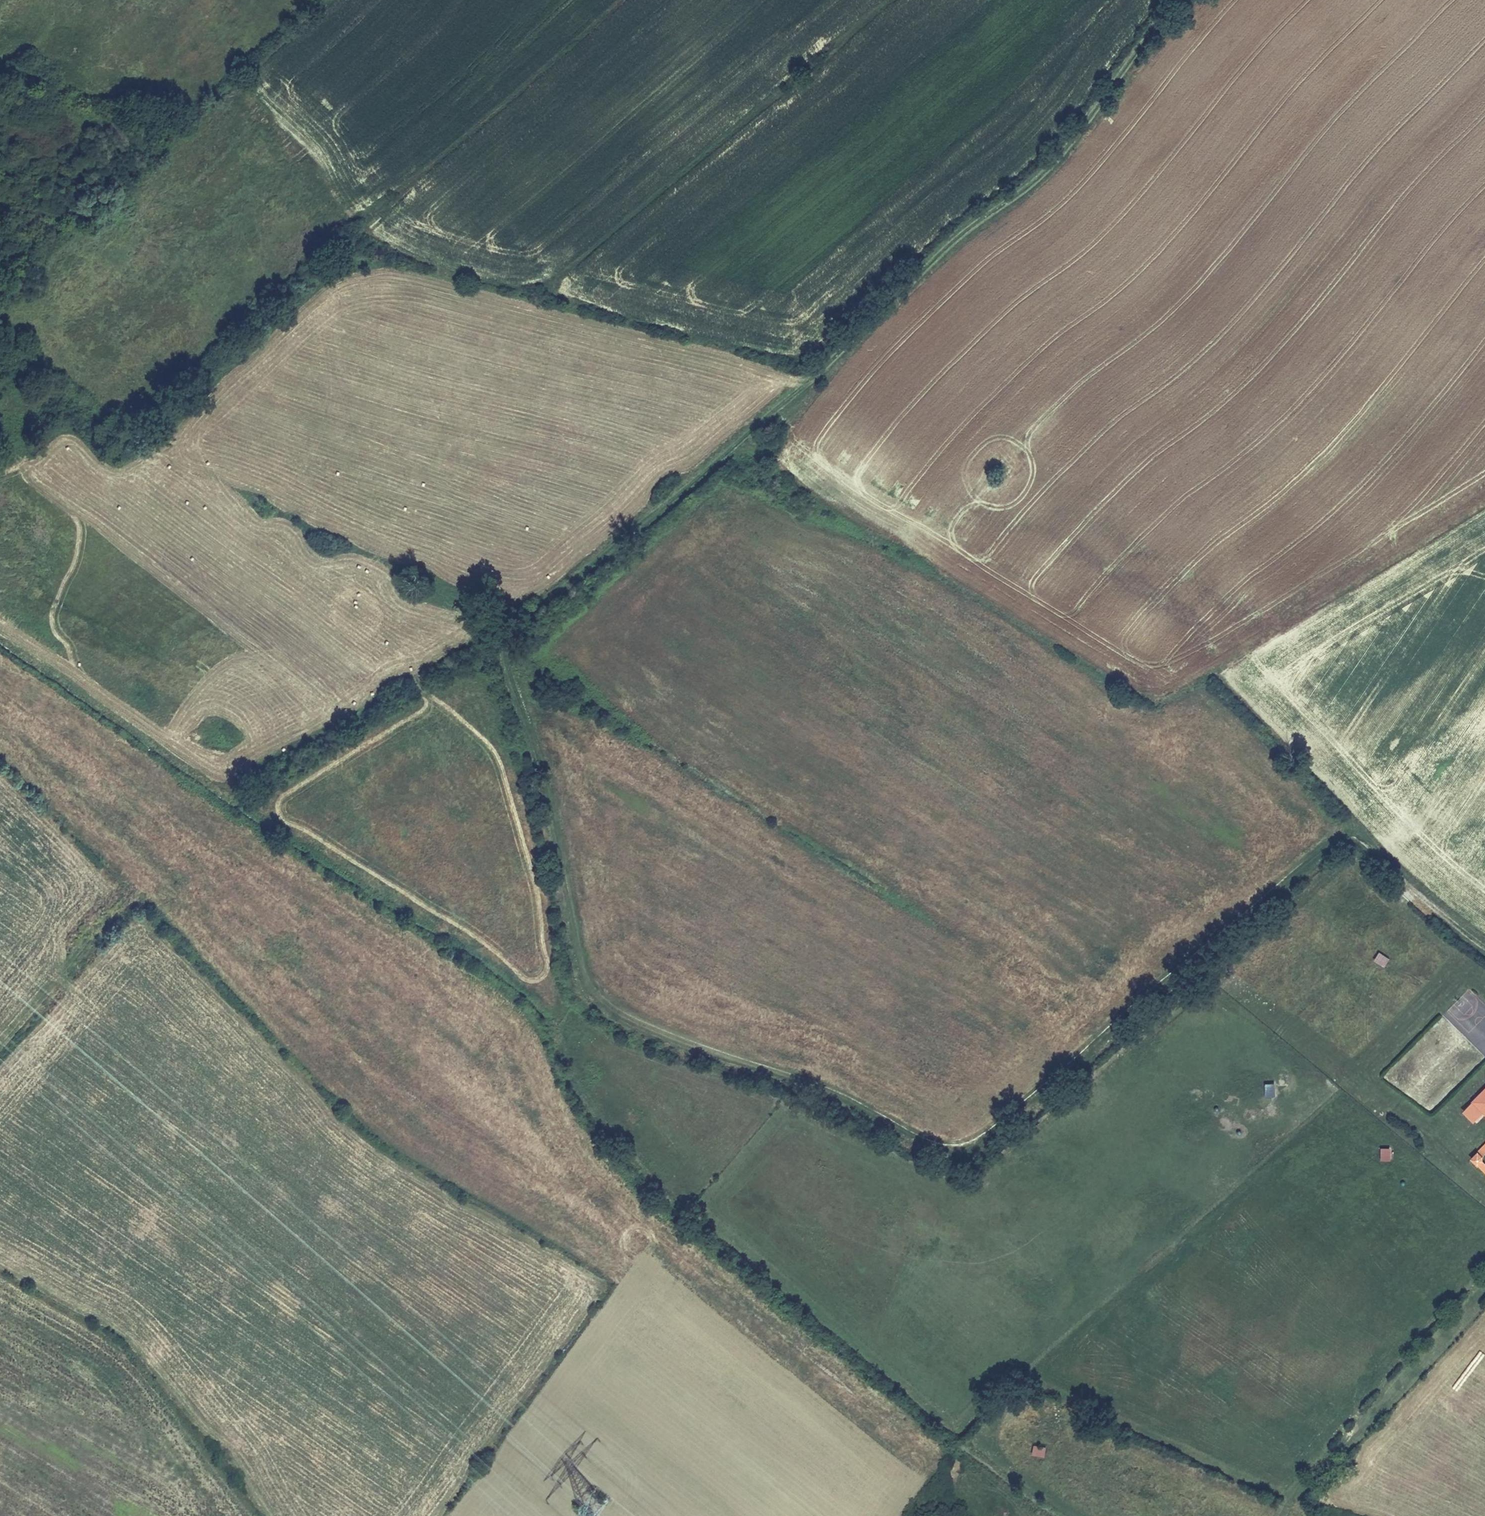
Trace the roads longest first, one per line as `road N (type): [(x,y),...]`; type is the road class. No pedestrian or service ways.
road 1 (track): [(1484,946),(1345,832),(969,1154),(941,1151),(637,1026),(604,1010),(583,985),(492,664),(494,632),(541,605),(737,450),(881,309),(1052,165),(1181,0)]

